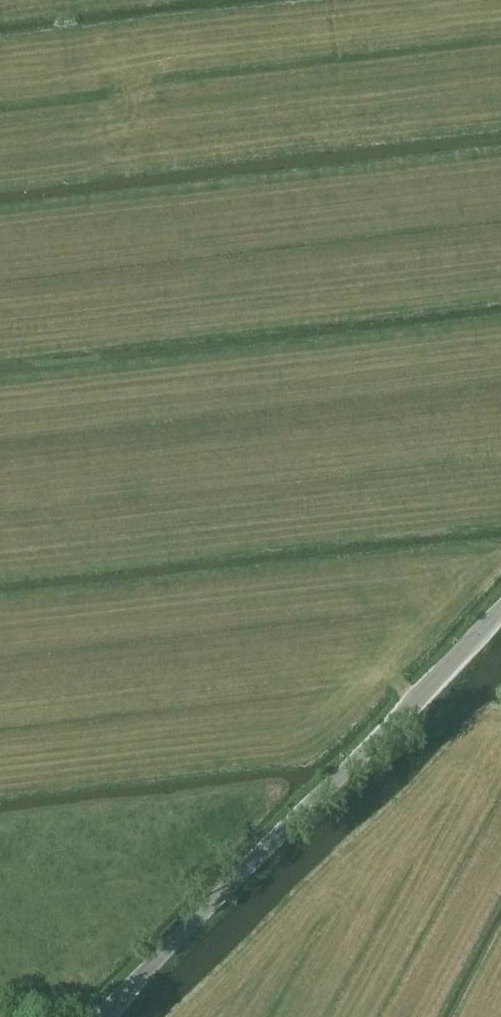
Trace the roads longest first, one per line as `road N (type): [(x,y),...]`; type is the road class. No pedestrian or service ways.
road 1 (unclassified): [(98,1016),(500,615)]

